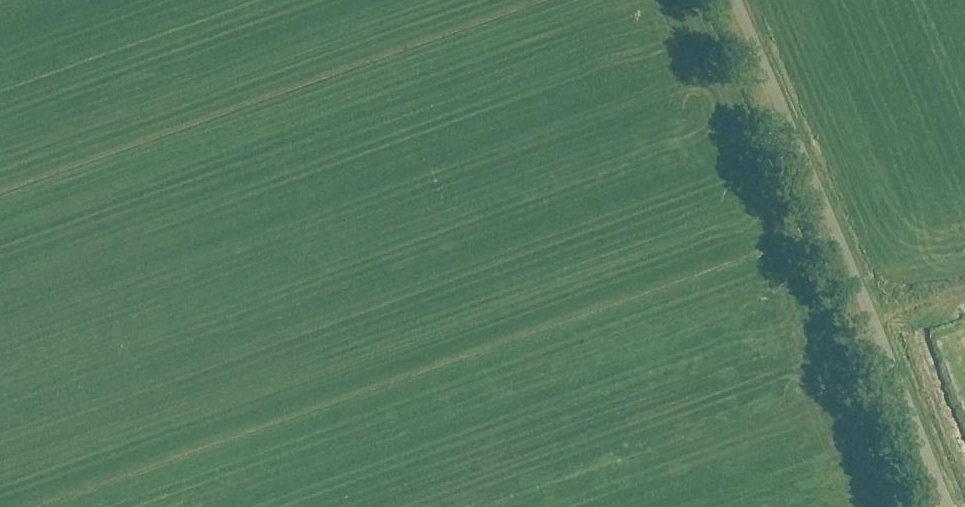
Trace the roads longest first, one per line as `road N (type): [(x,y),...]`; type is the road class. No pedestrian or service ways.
road 1 (unclassified): [(947,506),(732,0)]

